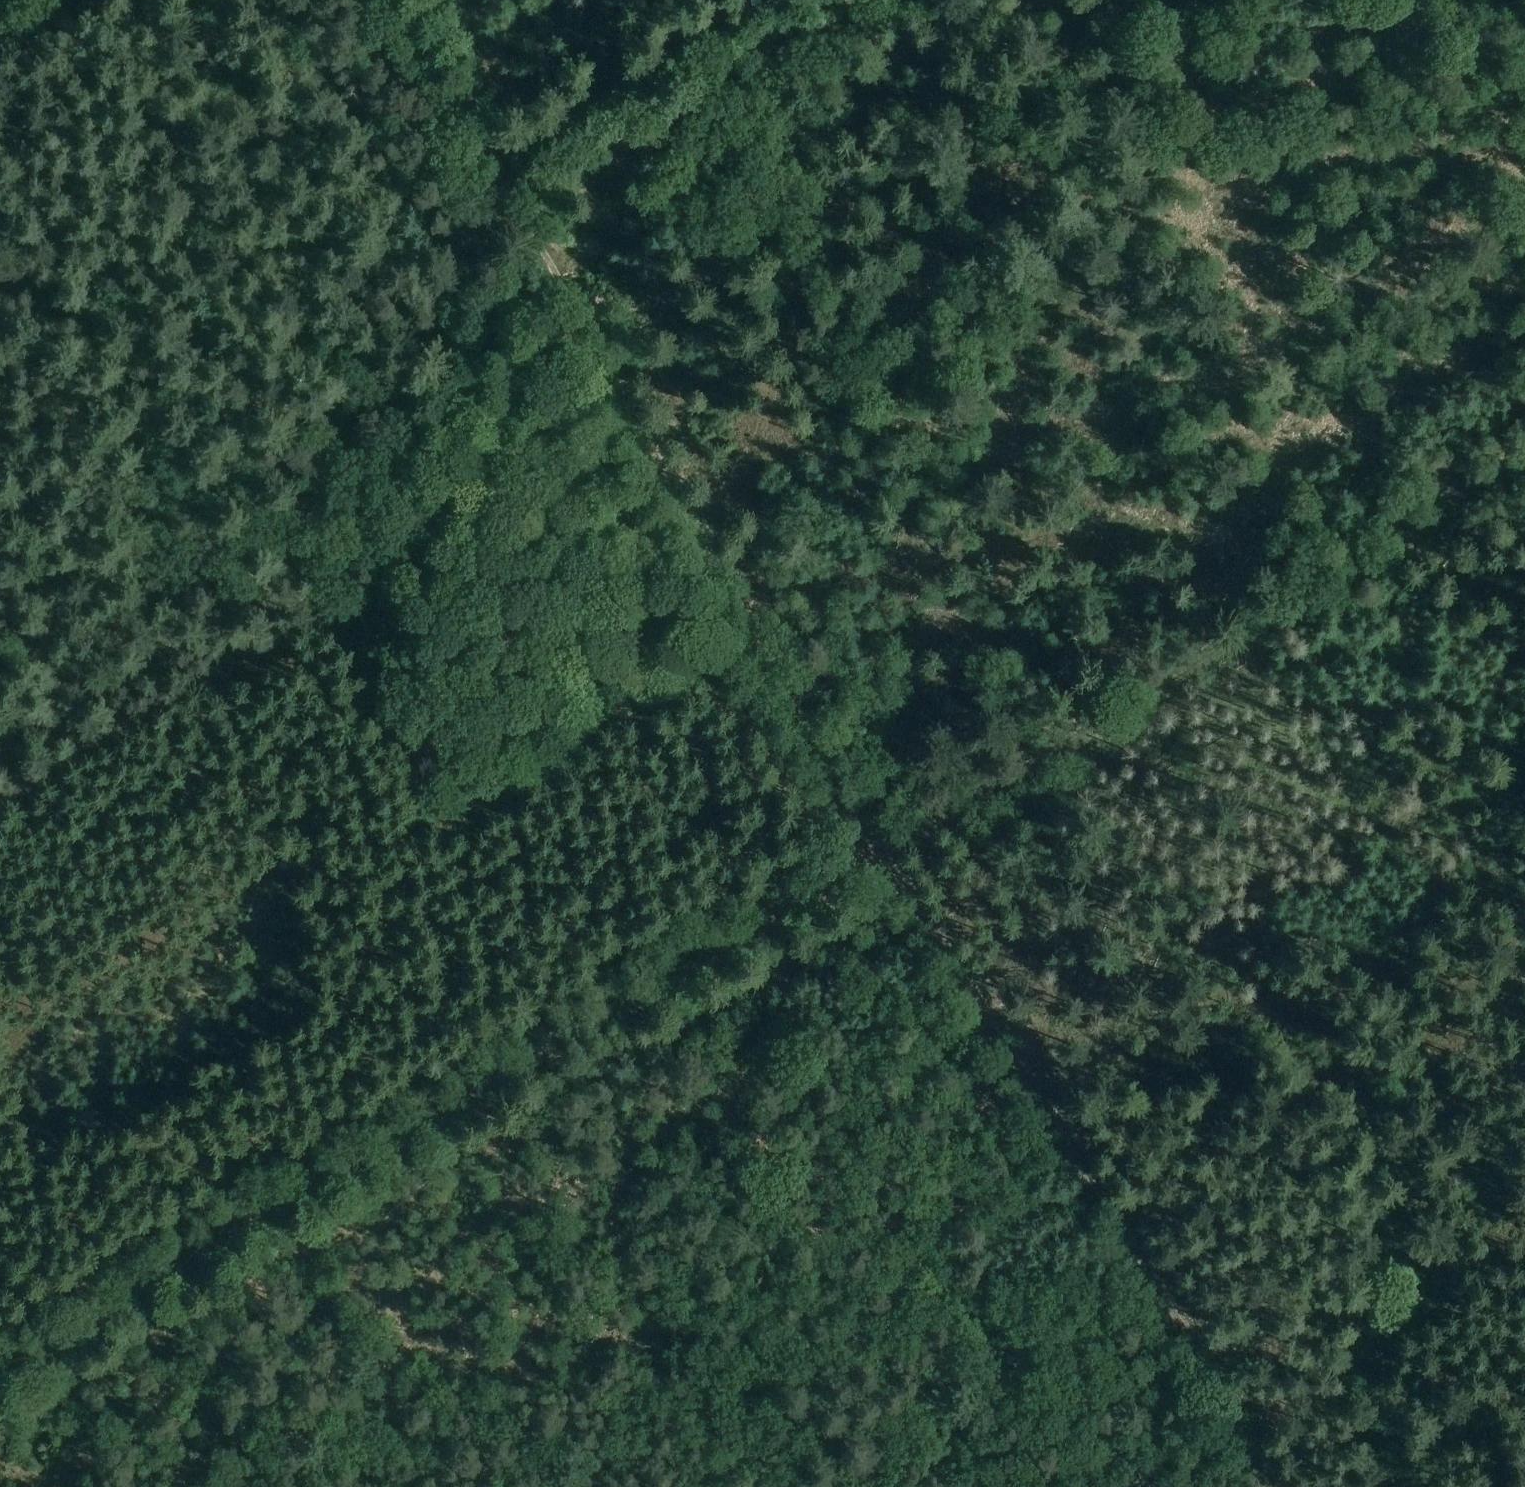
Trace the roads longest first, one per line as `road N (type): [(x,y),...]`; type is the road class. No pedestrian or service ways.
road 1 (track): [(1524,468),(0,1374)]
road 2 (track): [(406,0),(886,848),(1282,1486)]

